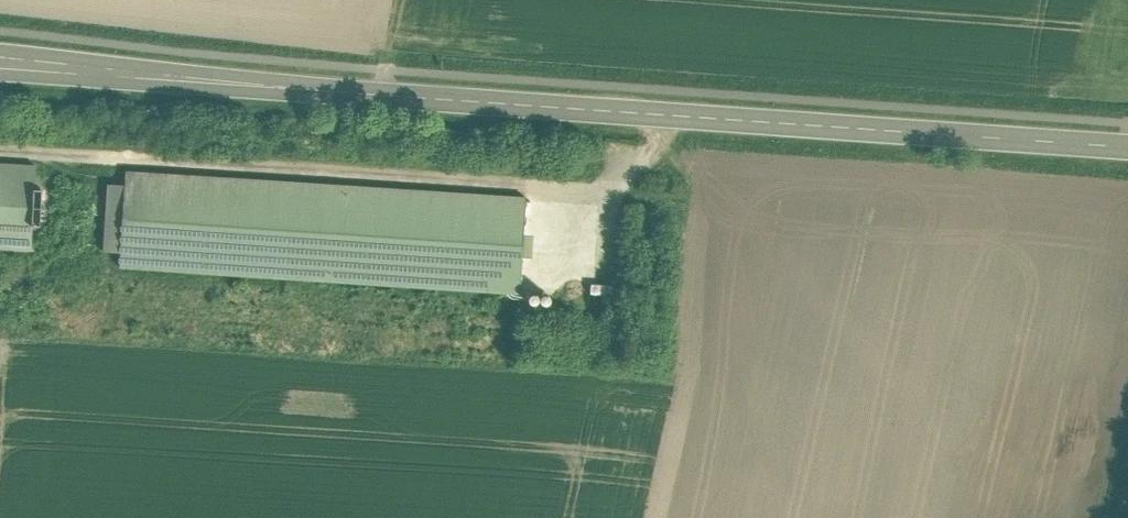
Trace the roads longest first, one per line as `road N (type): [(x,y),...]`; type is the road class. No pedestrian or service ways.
road 1 (tertiary): [(1127,149),(0,64)]

